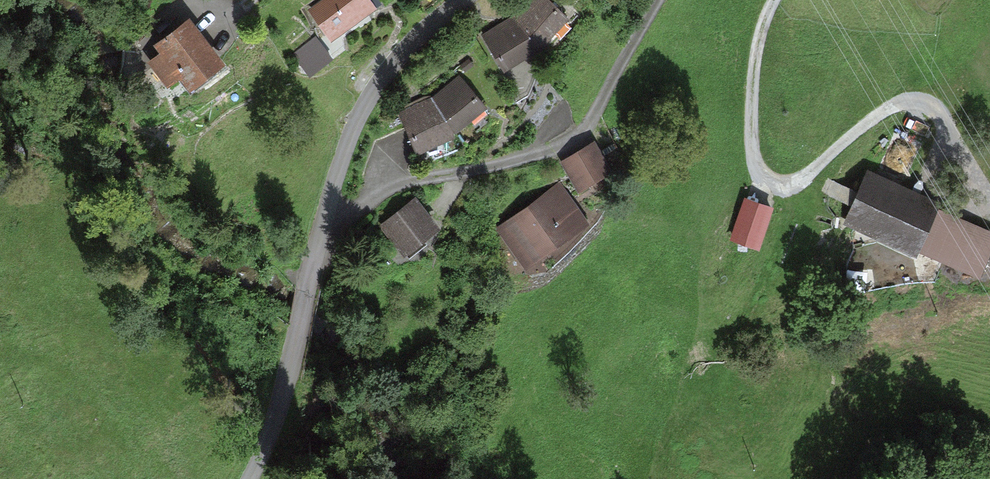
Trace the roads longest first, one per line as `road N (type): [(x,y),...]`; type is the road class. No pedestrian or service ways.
road 1 (unclassified): [(249,478),(353,126),(404,47),(457,0)]

